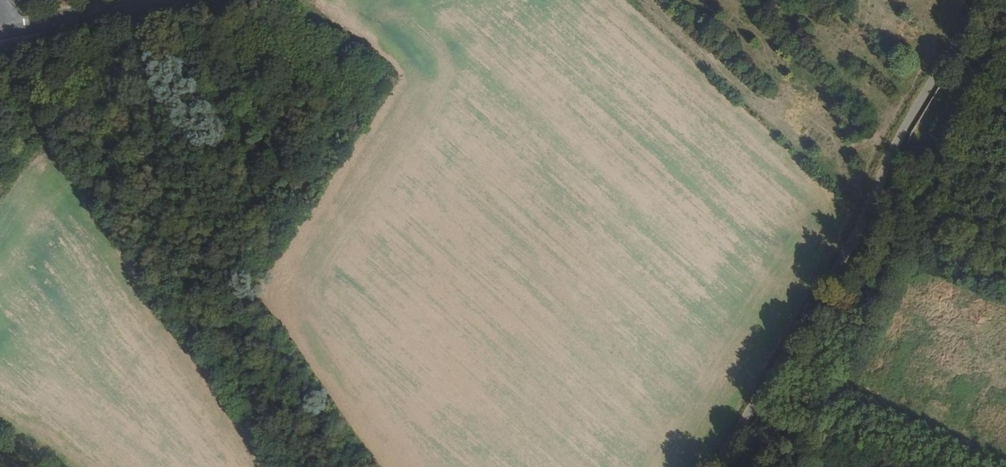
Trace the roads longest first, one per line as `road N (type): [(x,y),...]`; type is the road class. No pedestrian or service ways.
road 1 (unclassified): [(977,0),(716,466)]
road 2 (primary): [(20,30),(159,0)]

